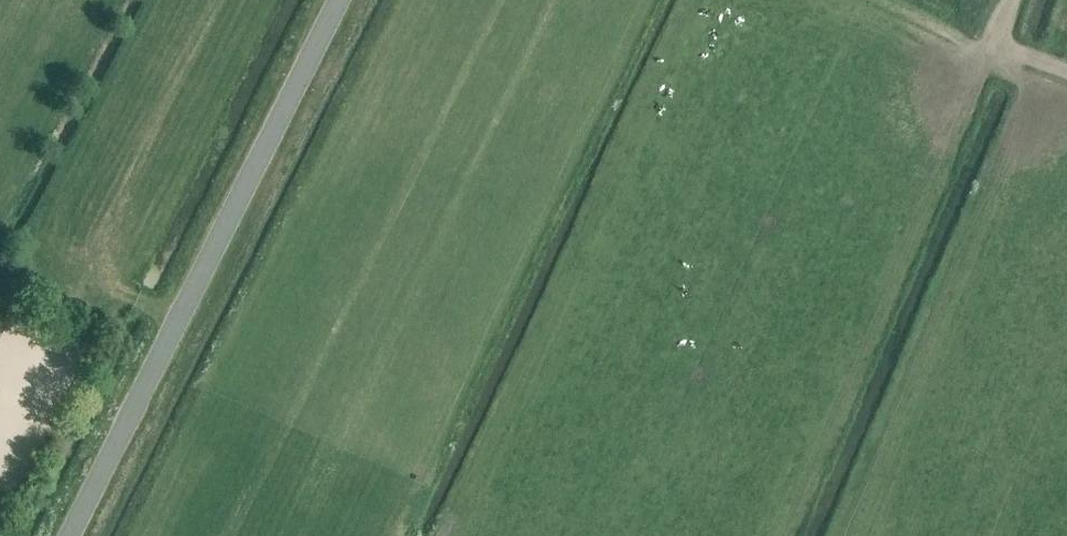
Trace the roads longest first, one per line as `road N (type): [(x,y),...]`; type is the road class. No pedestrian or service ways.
road 1 (unclassified): [(74,535),(343,0)]

